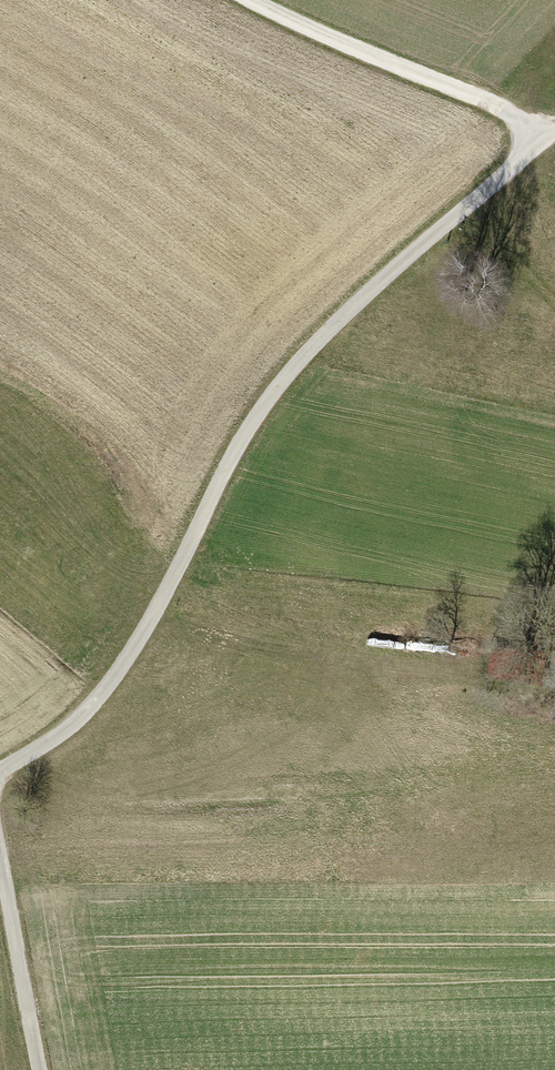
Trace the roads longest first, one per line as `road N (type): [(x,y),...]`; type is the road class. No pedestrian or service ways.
road 1 (track): [(0,769),(71,726),(129,658),(250,427),(287,376),(350,306),(542,137)]
road 2 (track): [(254,0),(495,103),(542,137)]
road 3 (track): [(40,1069),(0,858)]

